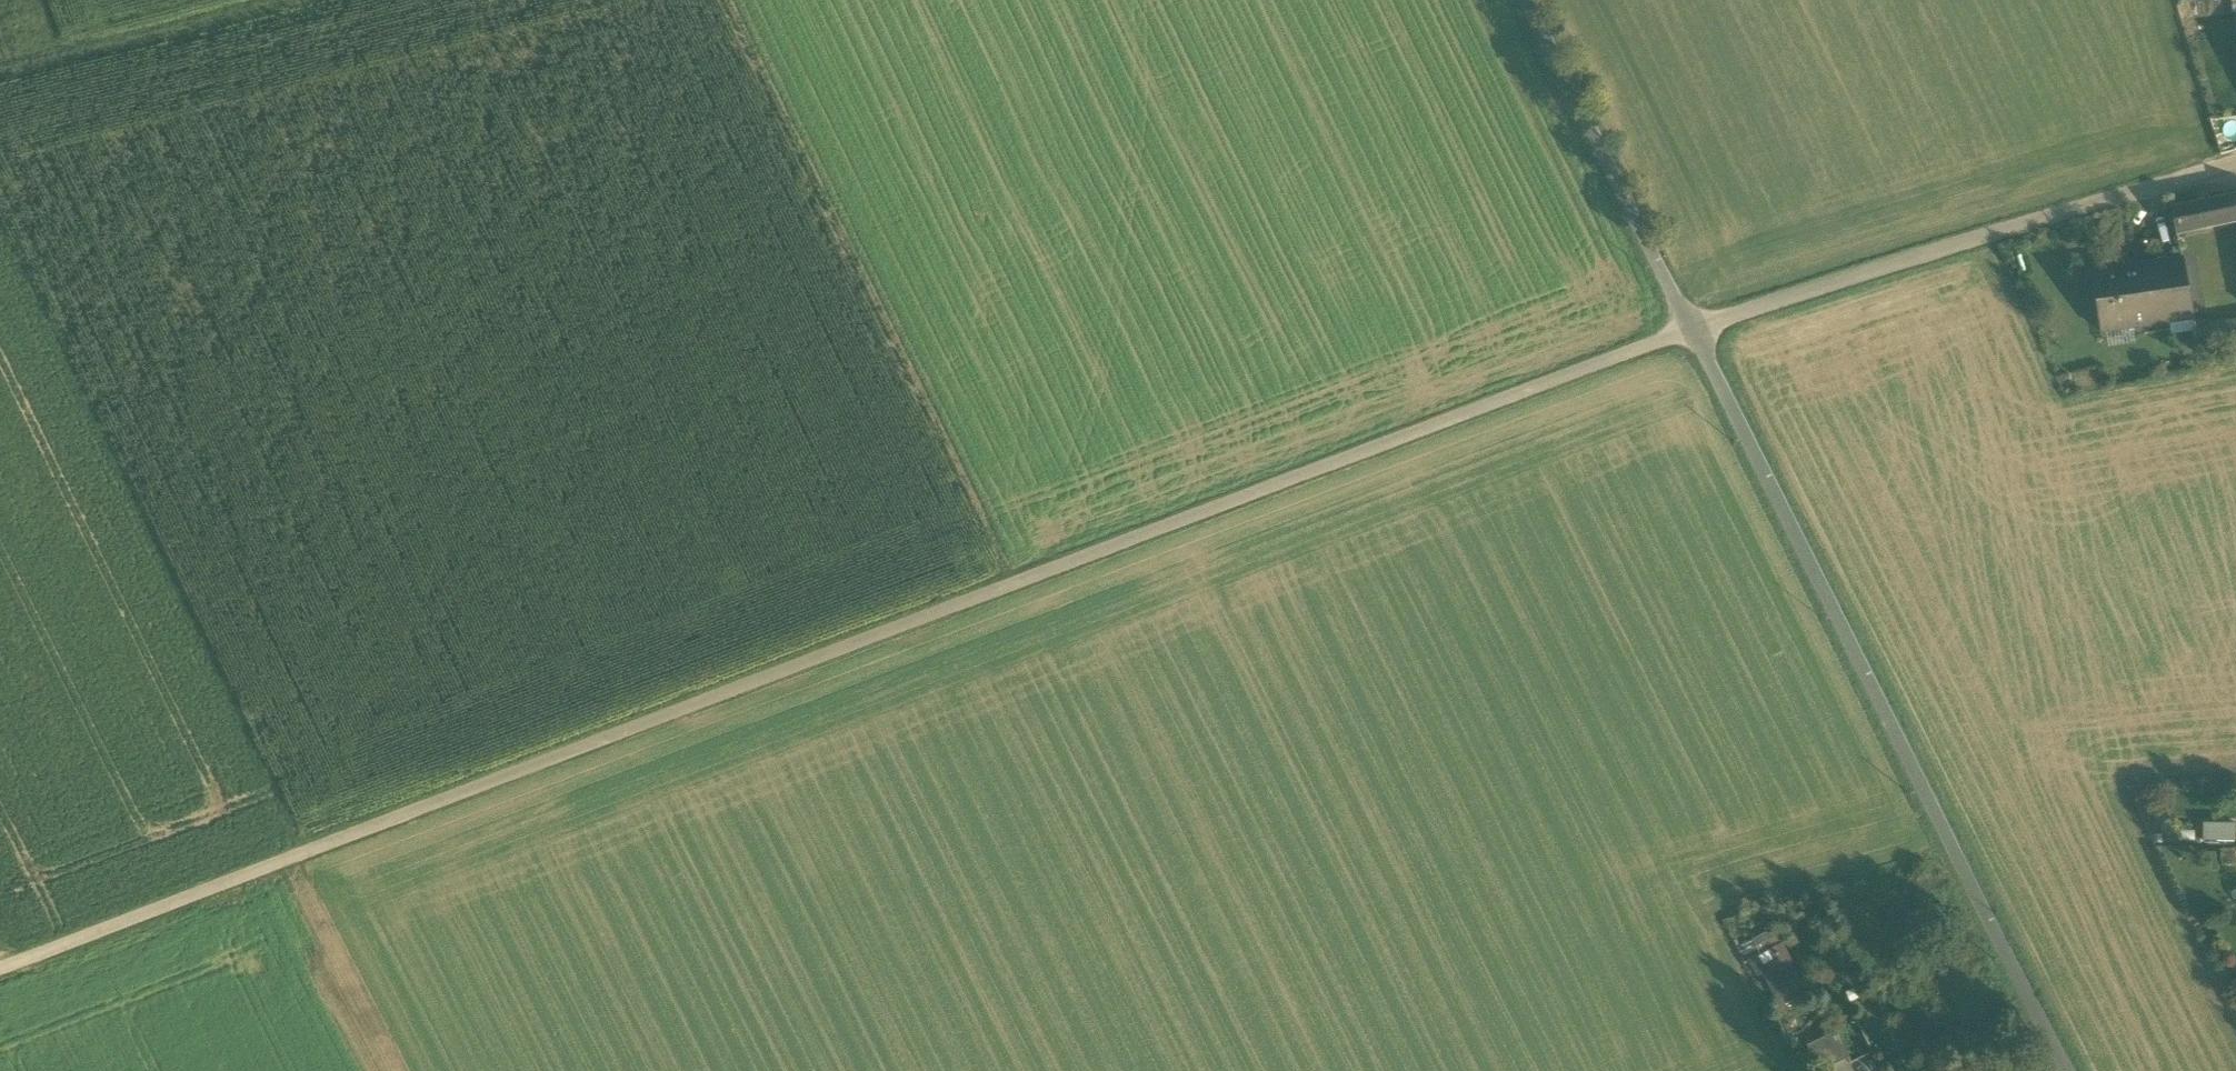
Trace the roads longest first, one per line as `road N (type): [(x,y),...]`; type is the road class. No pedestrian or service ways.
road 1 (unclassified): [(0,969),(1686,332)]
road 2 (unclassified): [(1686,332),(2063,1070)]
road 3 (unclassified): [(1686,332),(2235,161)]
road 4 (unclassified): [(1523,0),(1686,332)]

